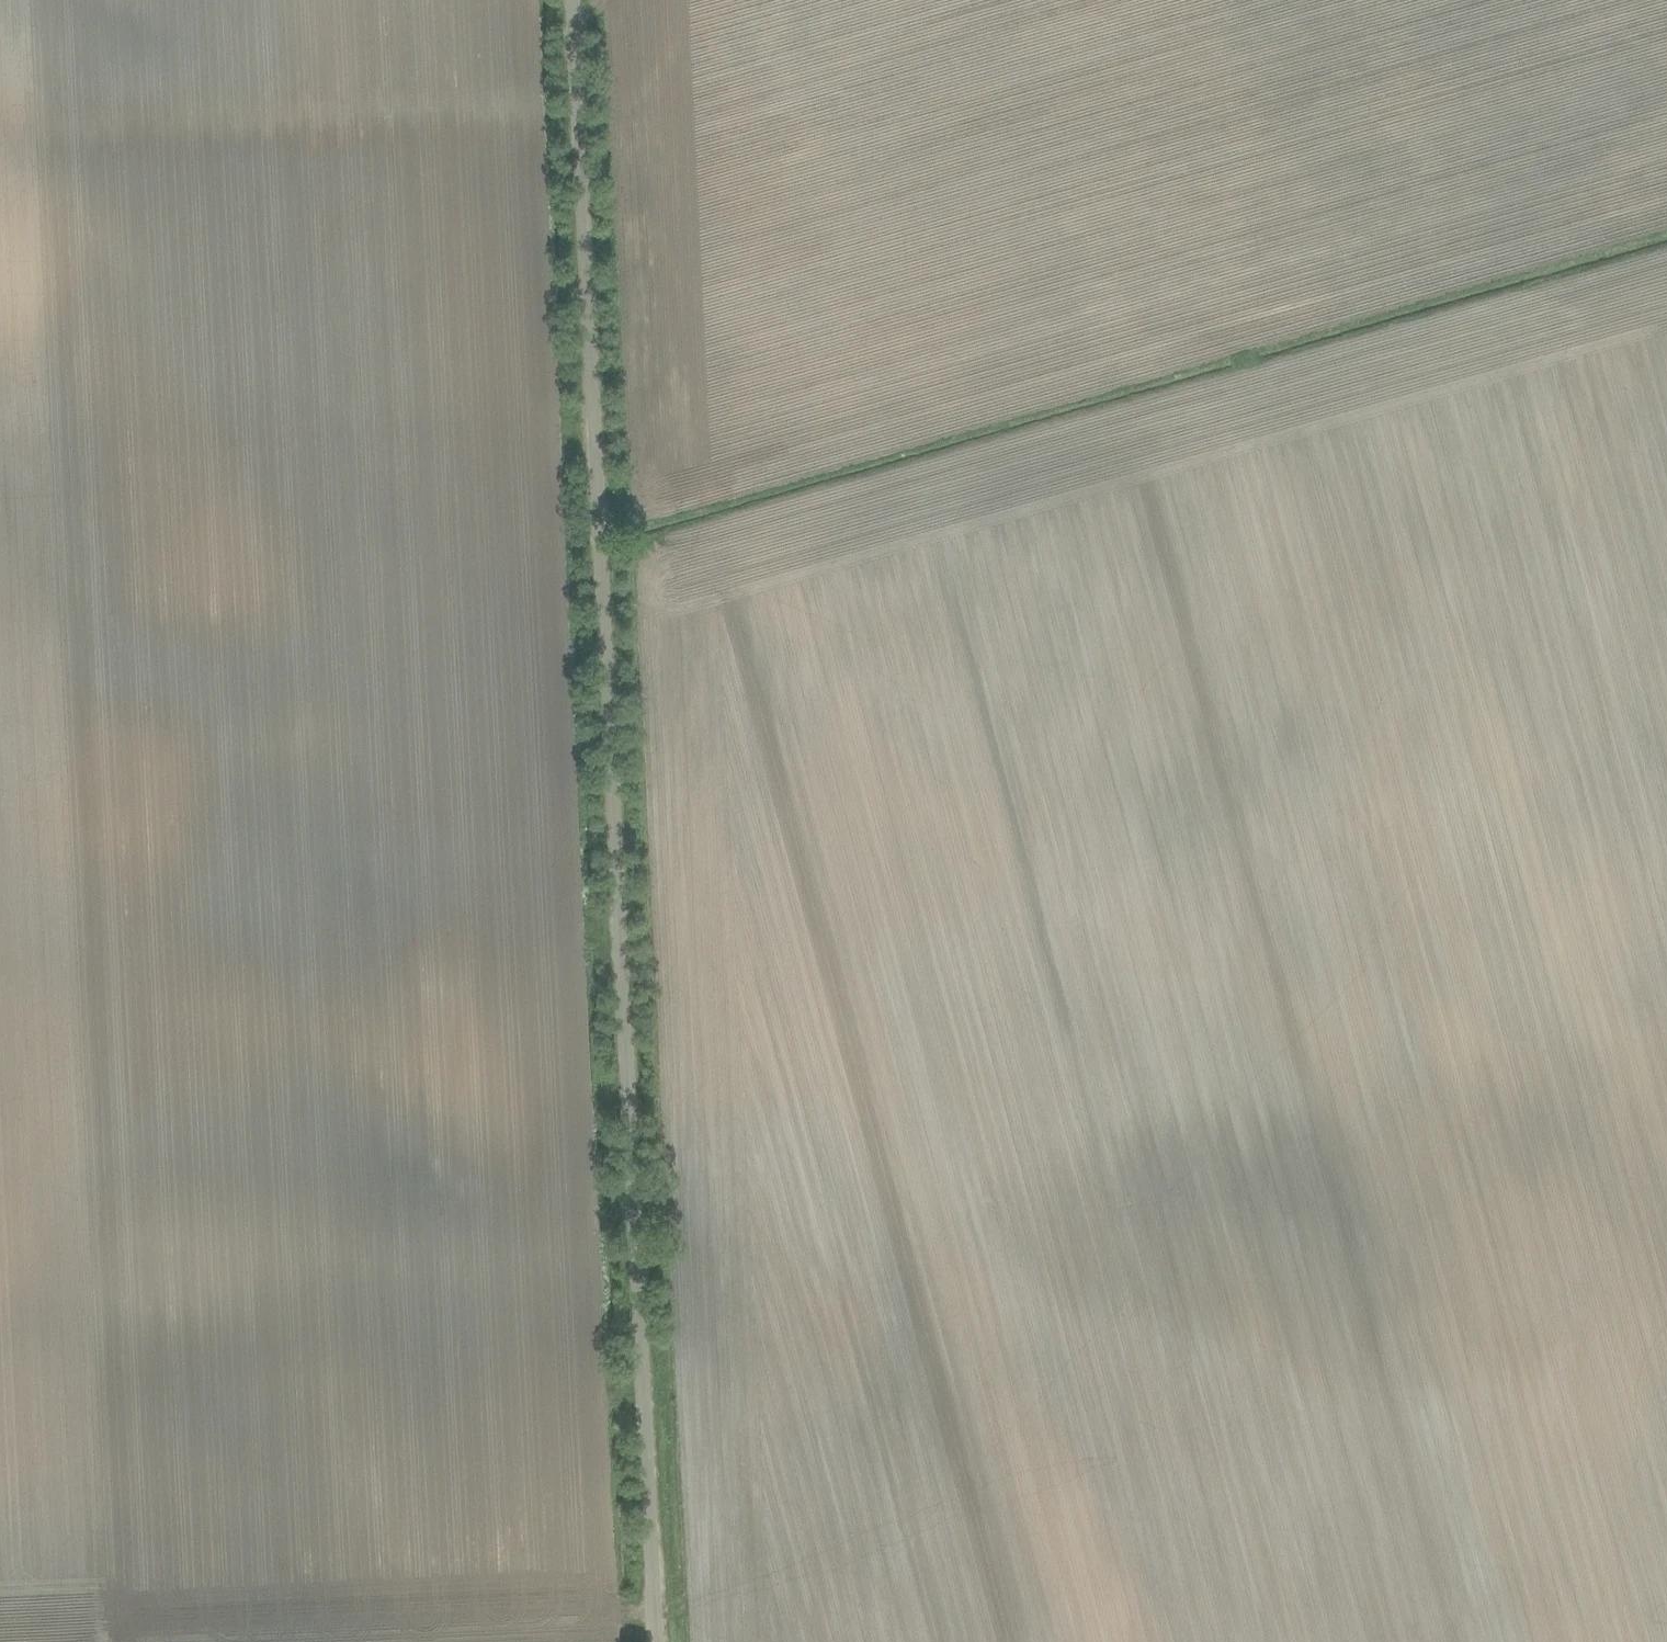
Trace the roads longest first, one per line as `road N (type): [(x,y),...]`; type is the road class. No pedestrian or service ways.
road 1 (unclassified): [(658,1641),(572,0)]

